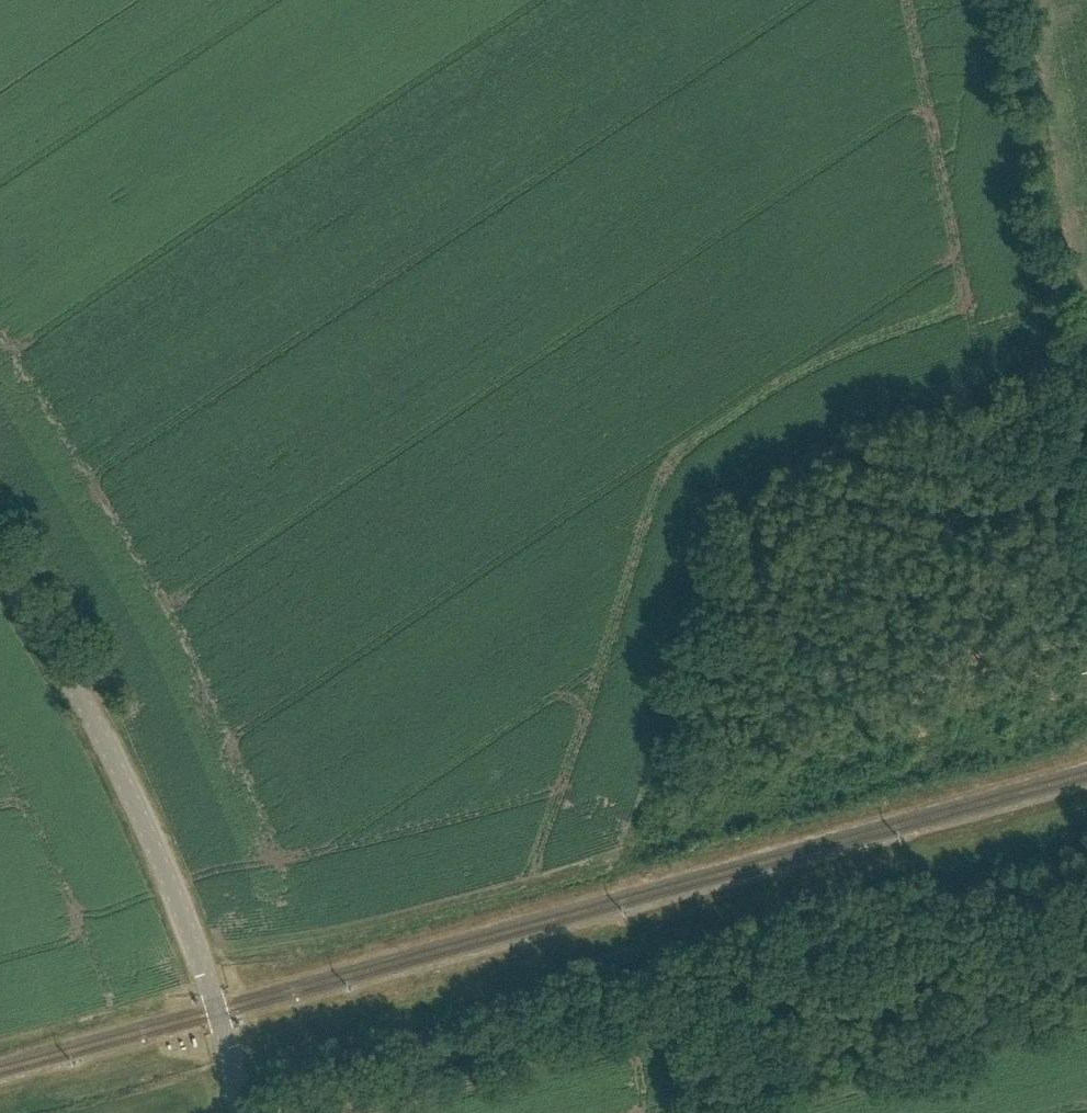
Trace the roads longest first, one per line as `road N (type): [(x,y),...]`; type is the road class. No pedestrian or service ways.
road 1 (tertiary): [(248,1112),(221,1010),(119,764),(0,565)]

